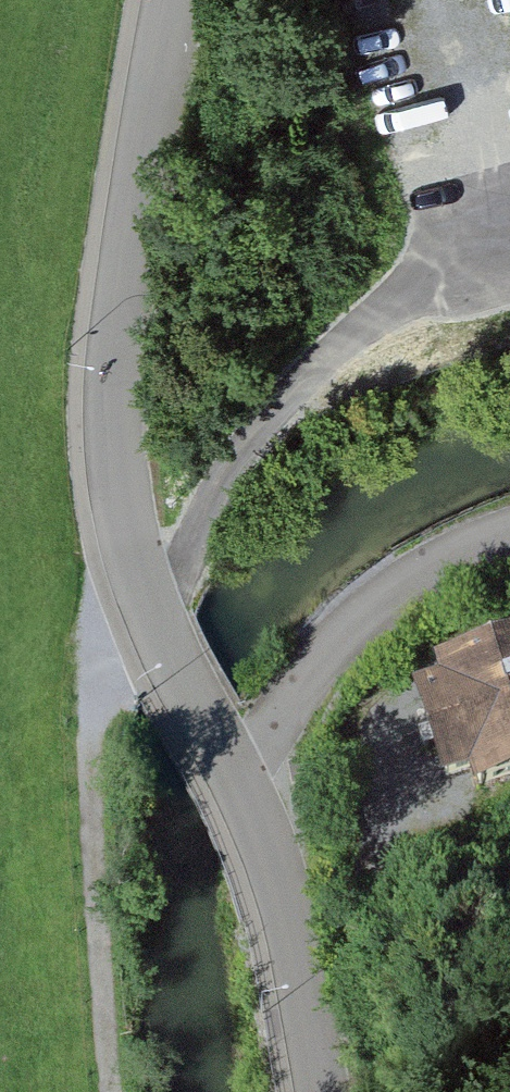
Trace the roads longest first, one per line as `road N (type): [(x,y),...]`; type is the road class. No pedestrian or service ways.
road 1 (residential): [(322,1091),(291,924),(268,847),(147,597),(116,456),(126,301),(178,0)]
road 2 (track): [(147,597),(231,467),(350,336),(463,263),(405,49)]
road 3 (track): [(119,631),(88,694),(118,1091)]

